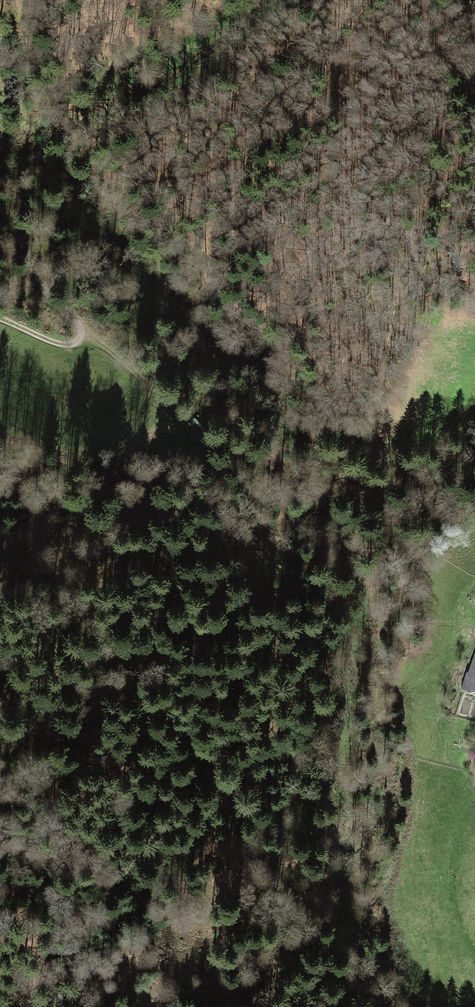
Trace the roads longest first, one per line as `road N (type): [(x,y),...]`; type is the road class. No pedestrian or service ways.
road 1 (track): [(229,815),(272,705),(281,655),(245,529),(201,432),(40,291),(0,215)]
road 2 (track): [(0,650),(169,713),(194,734),(216,770),(296,1006)]

